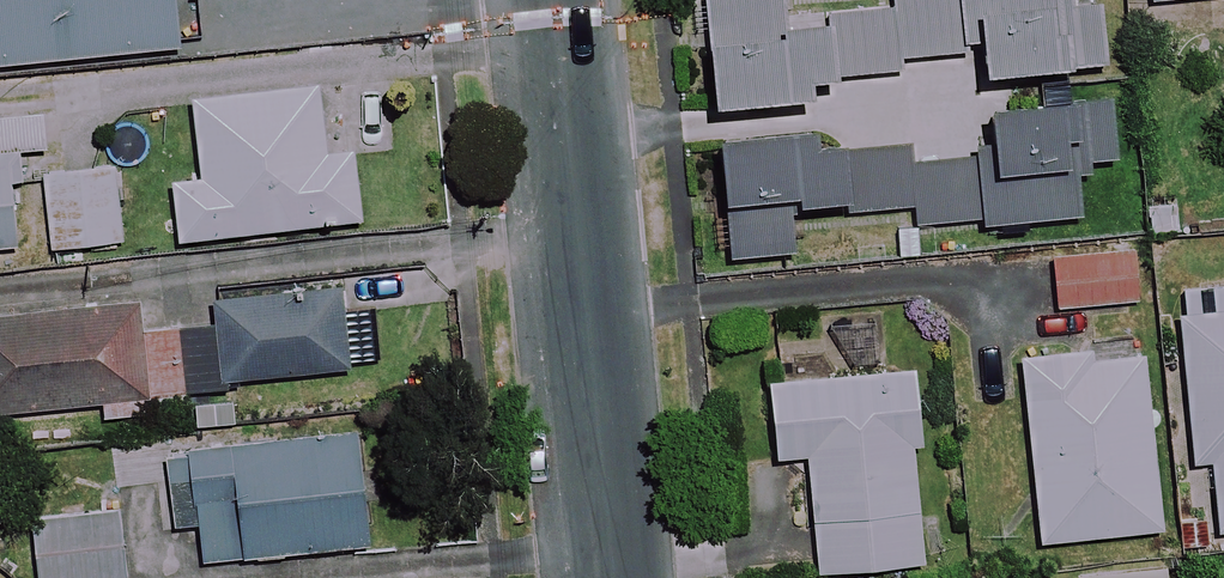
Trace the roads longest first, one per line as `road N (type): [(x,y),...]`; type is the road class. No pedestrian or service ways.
road 1 (residential): [(564,0),(617,577)]

